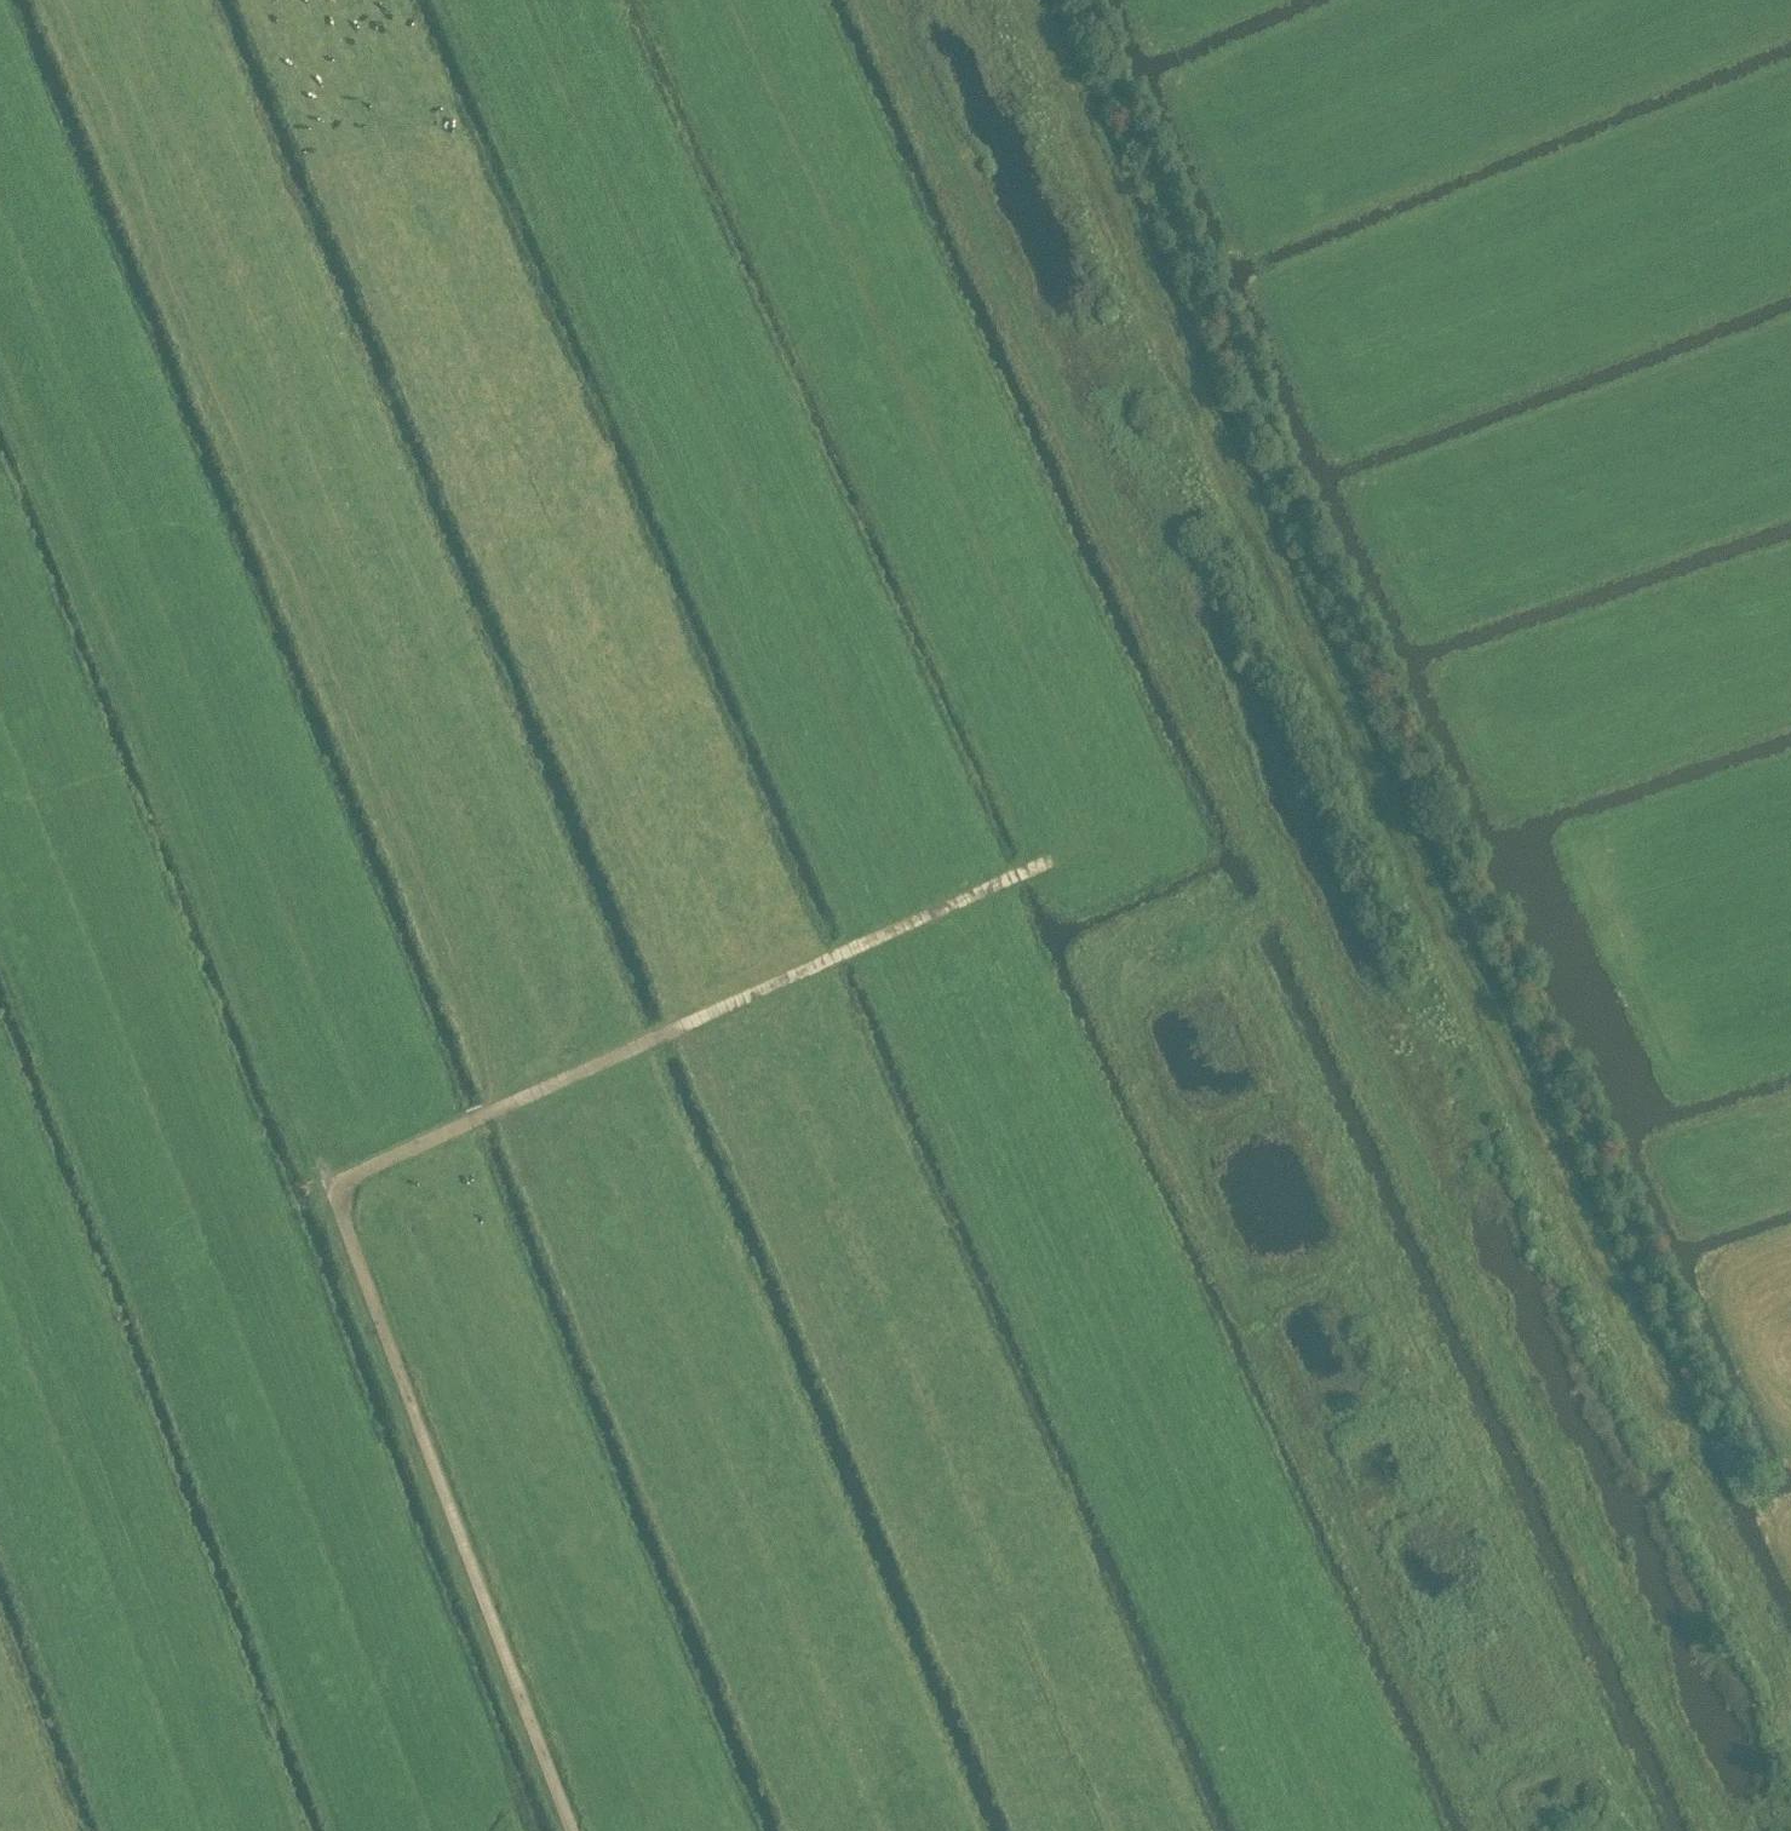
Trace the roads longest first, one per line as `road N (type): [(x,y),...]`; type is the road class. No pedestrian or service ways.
road 1 (track): [(574,1830),(342,1213),(344,1194),(357,1176),(1051,863)]

